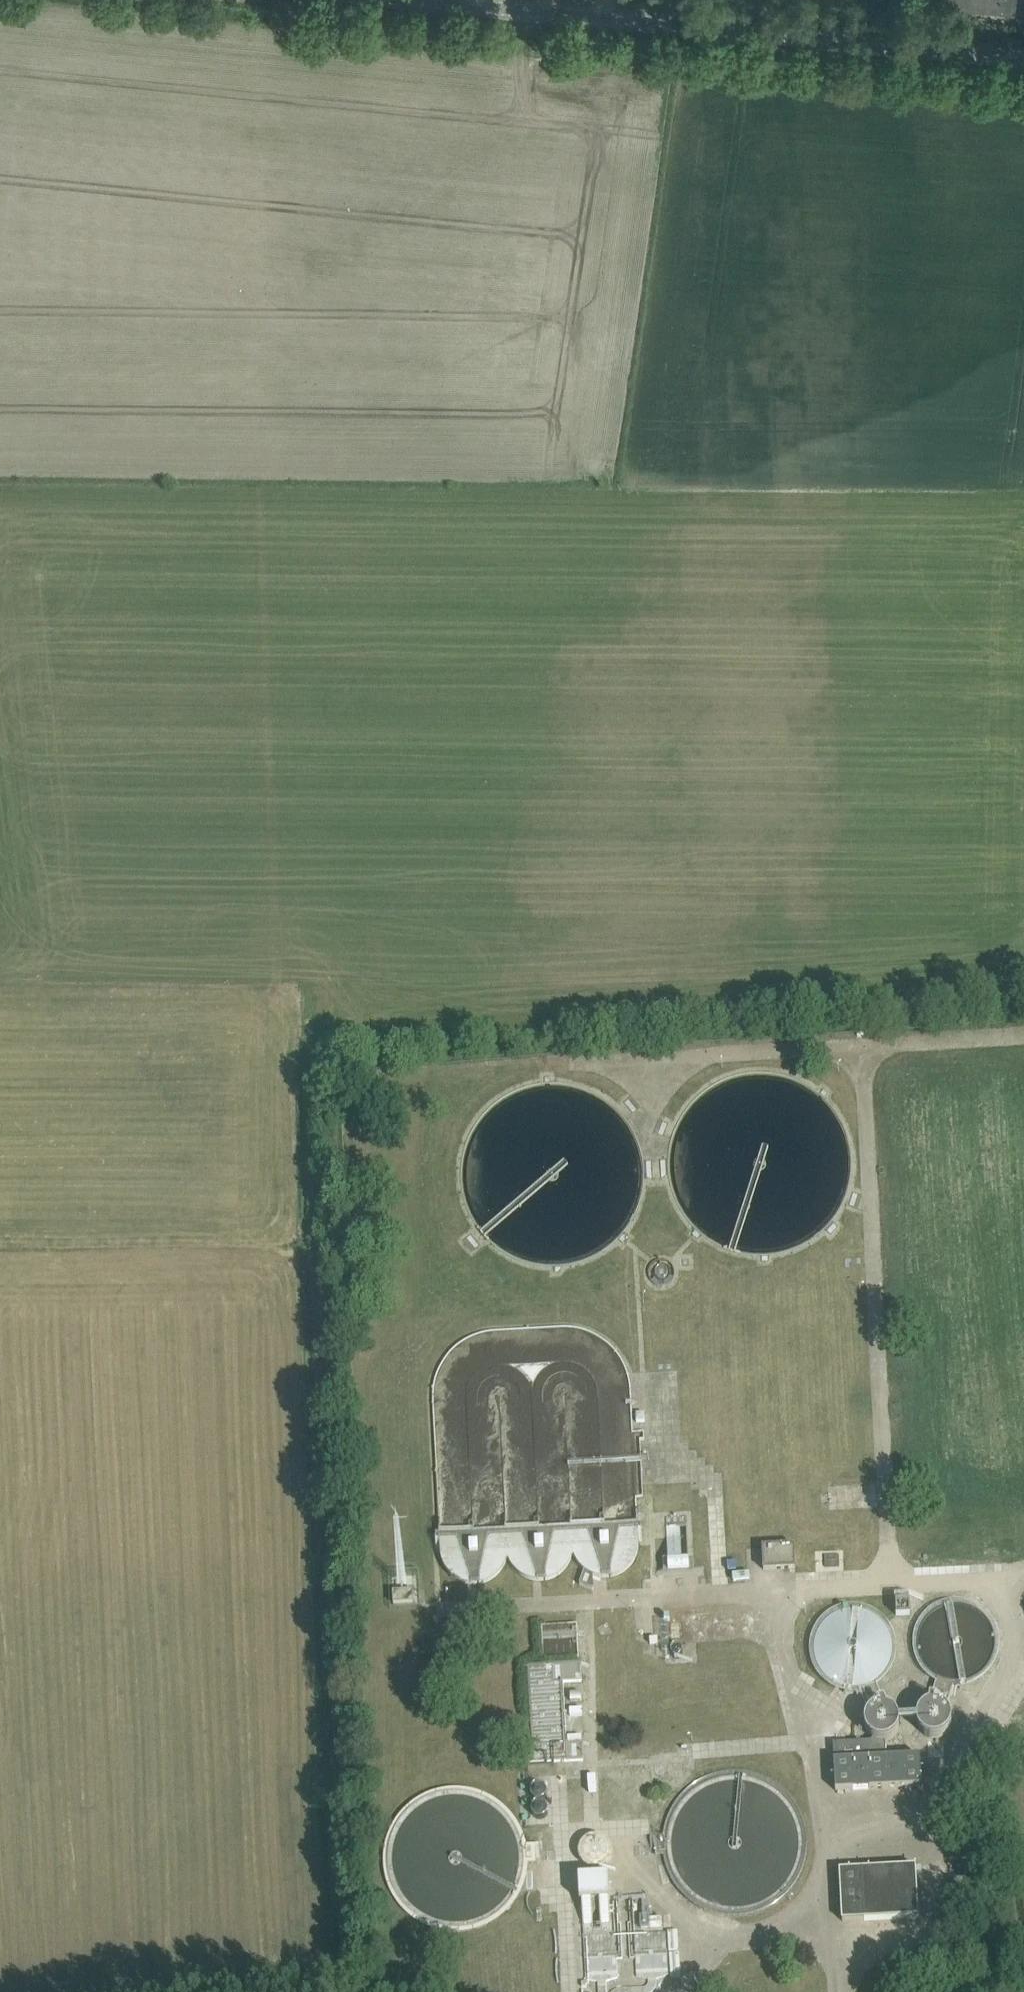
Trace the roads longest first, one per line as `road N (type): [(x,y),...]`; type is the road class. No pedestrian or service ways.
road 1 (unclassified): [(1023,61),(396,0)]

